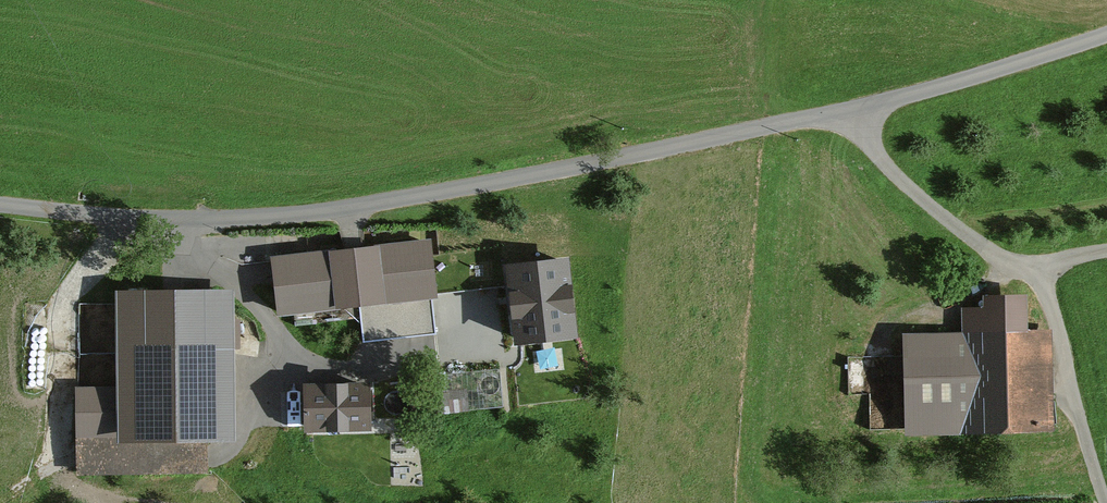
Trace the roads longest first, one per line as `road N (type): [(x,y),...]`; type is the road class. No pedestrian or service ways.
road 1 (unclassified): [(0,205),(175,227),(301,223),(847,113)]
road 2 (unclassified): [(847,113),(917,196),(1041,288),(1106,502)]
road 3 (track): [(118,222),(68,300),(53,463),(0,499)]
road 4 (unclassified): [(847,113),(1106,33)]

